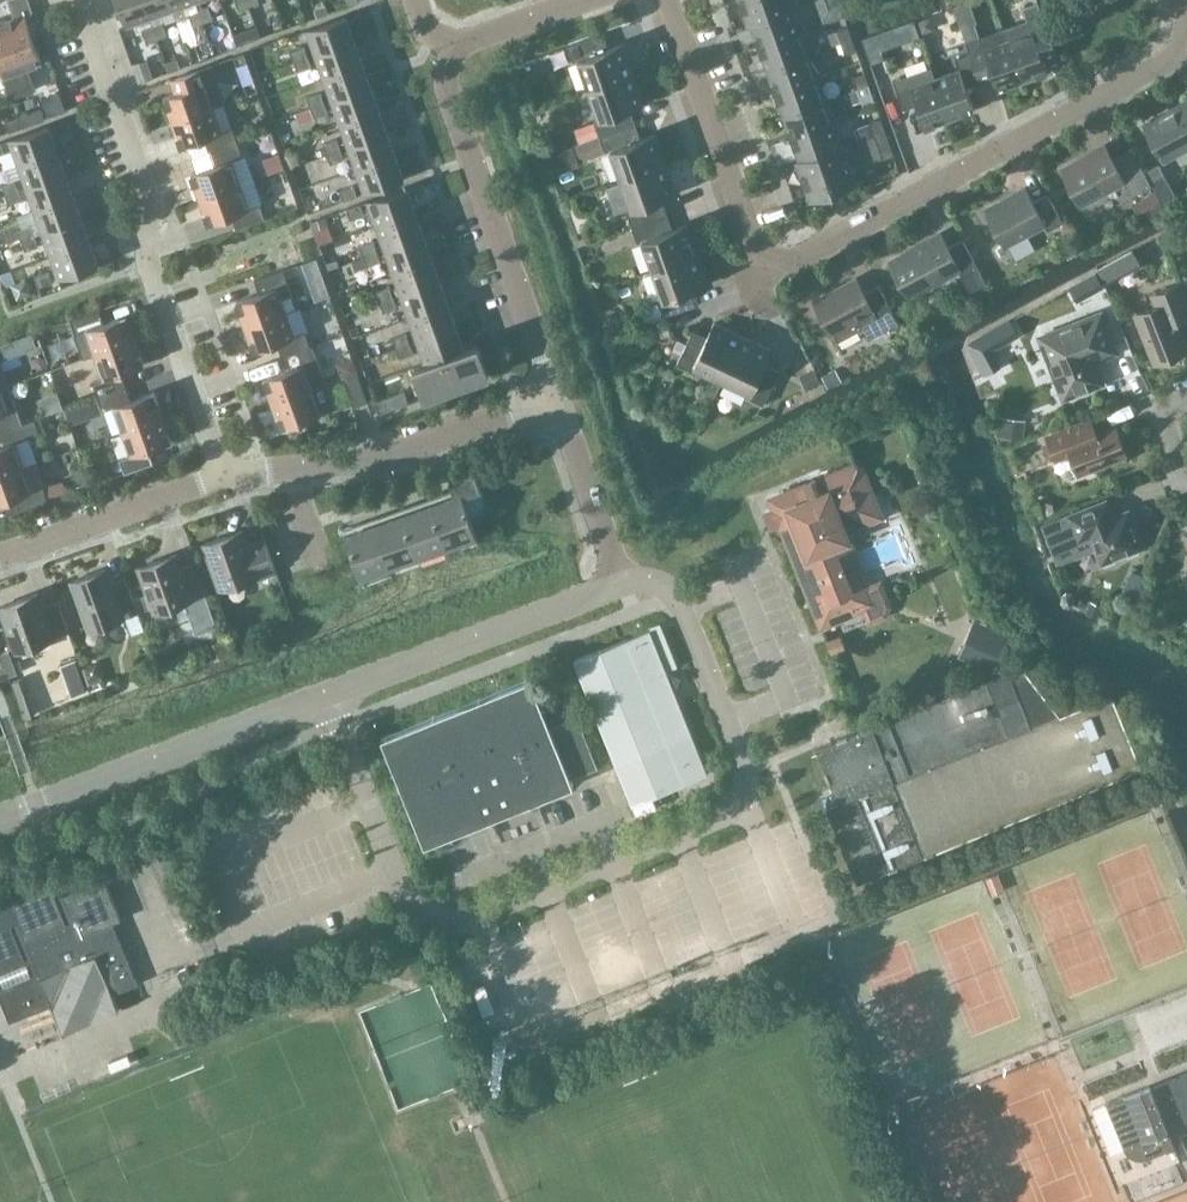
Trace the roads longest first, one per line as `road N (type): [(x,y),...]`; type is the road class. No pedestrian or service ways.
road 1 (residential): [(659,0),(755,256),(774,270),(1175,58),(1185,34),(1175,0)]
road 2 (unclassified): [(328,694),(404,897),(439,921),(481,916),(683,838),(744,803),(746,780),(725,715),(673,597)]
road 3 (residential): [(219,474),(149,268),(157,229),(83,0)]
road 4 (residential): [(550,394),(433,47)]
road 5 (unclassified): [(0,819),(328,694)]
road 6 (residential): [(219,474),(324,471),(550,394)]
road 7 (unclassified): [(328,694),(622,583)]
road 8 (residential): [(0,552),(219,474)]
road 9 (residential): [(622,583),(550,394)]
road 10 (residential): [(433,47),(582,0)]

